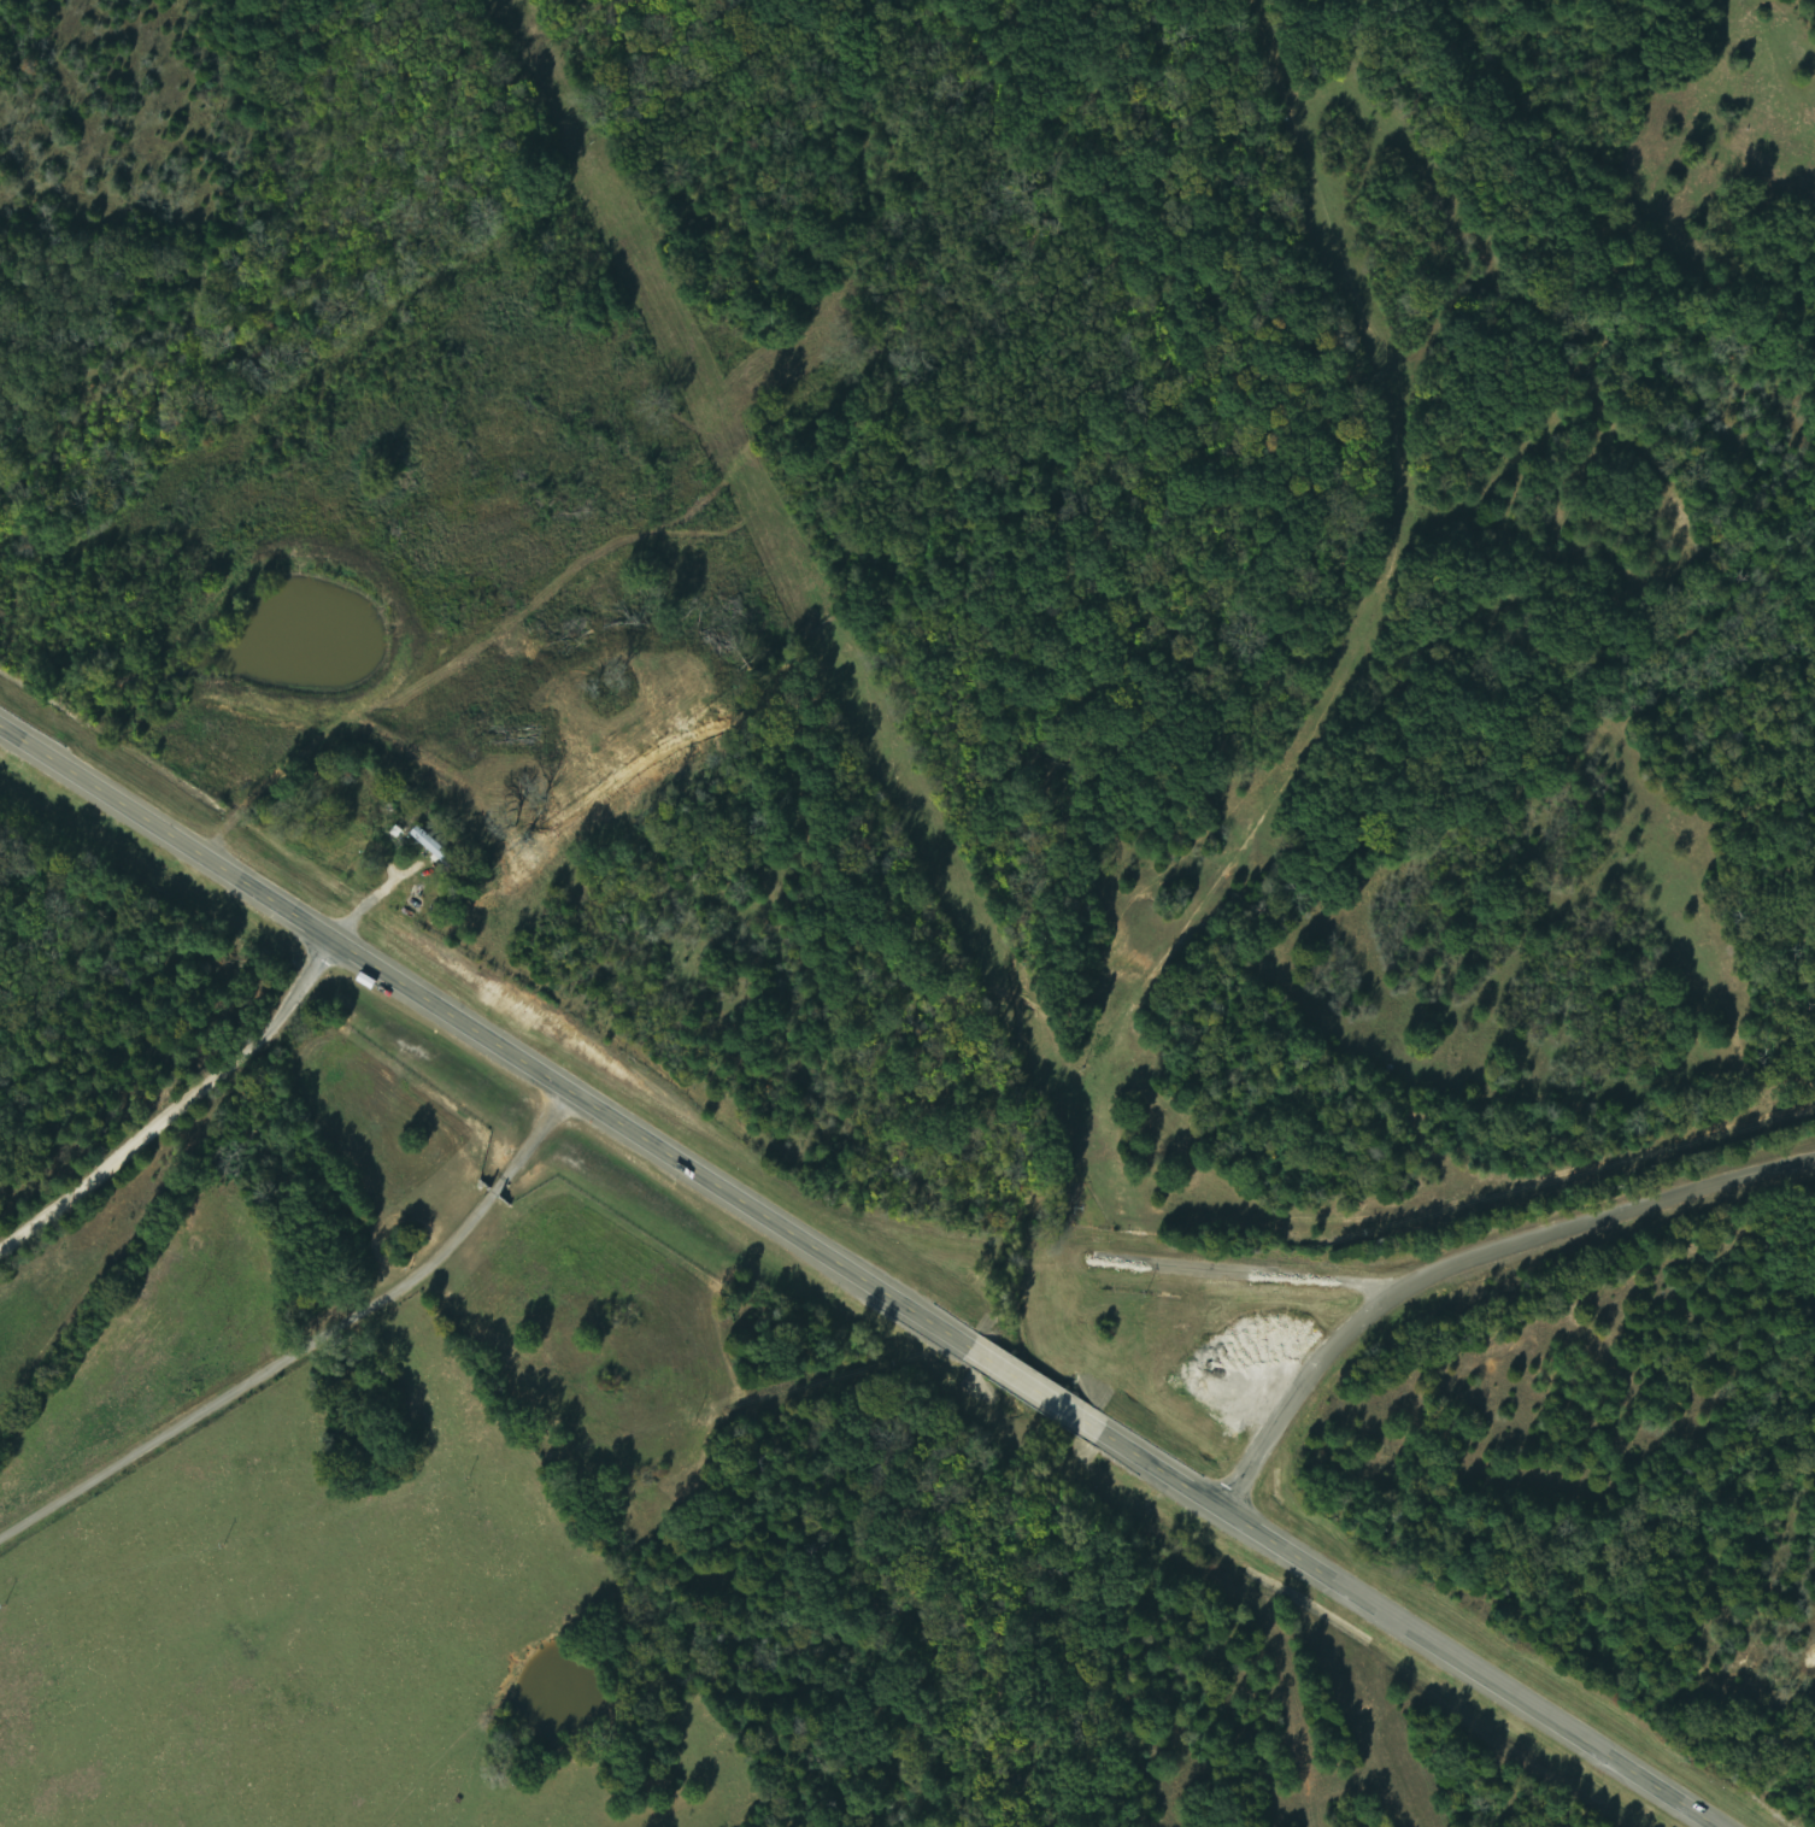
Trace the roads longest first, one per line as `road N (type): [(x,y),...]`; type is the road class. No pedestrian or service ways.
road 1 (secondary): [(1722,1826),(0,728)]
road 2 (residential): [(568,1093),(511,1180),(430,1271),(0,1544)]
road 3 (residential): [(1814,1168),(1459,1267),(1375,1309),(1302,1384),(1253,1453),(1228,1512)]
road 4 (residential): [(152,1139),(259,1052),(339,951)]
road 5 (residential): [(0,1258),(152,1139)]

